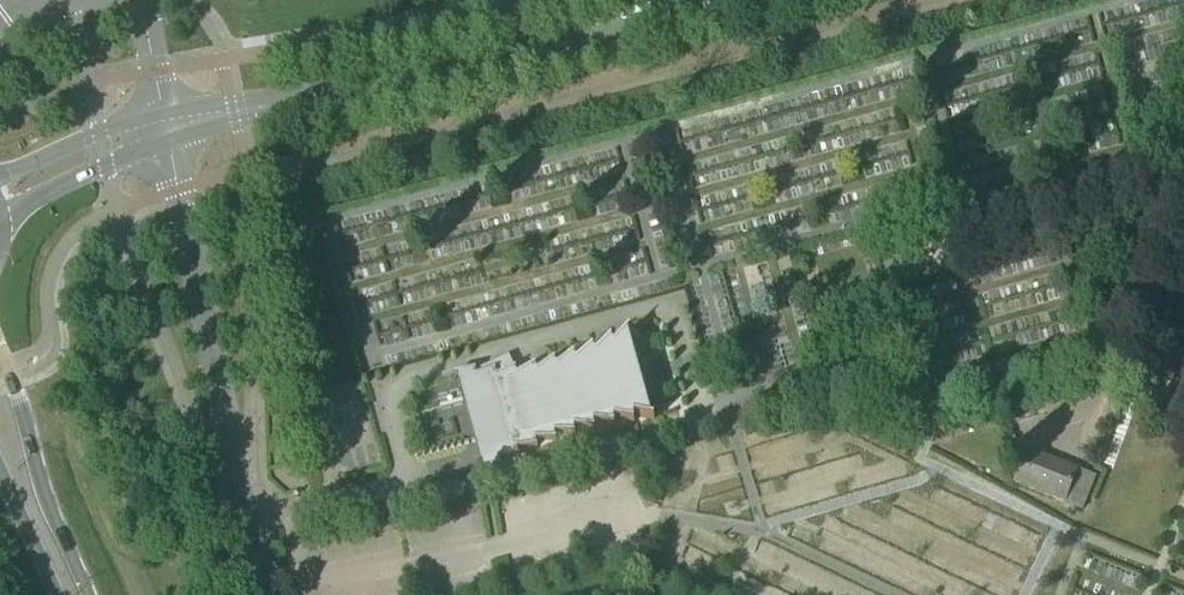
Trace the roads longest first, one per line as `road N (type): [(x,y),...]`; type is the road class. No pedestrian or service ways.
road 1 (unclassified): [(330,97),(743,0)]
road 2 (unclassified): [(234,461),(179,189)]
road 3 (primary): [(90,594),(48,505),(0,353)]
road 4 (unclassified): [(0,228),(39,196),(166,141)]
road 5 (unclassified): [(160,113),(0,173)]
road 6 (unclassified): [(330,97),(160,113)]
road 7 (unclassified): [(166,141),(330,97)]
road 8 (primary): [(0,462),(58,594)]
road 9 (residential): [(258,594),(234,461)]

